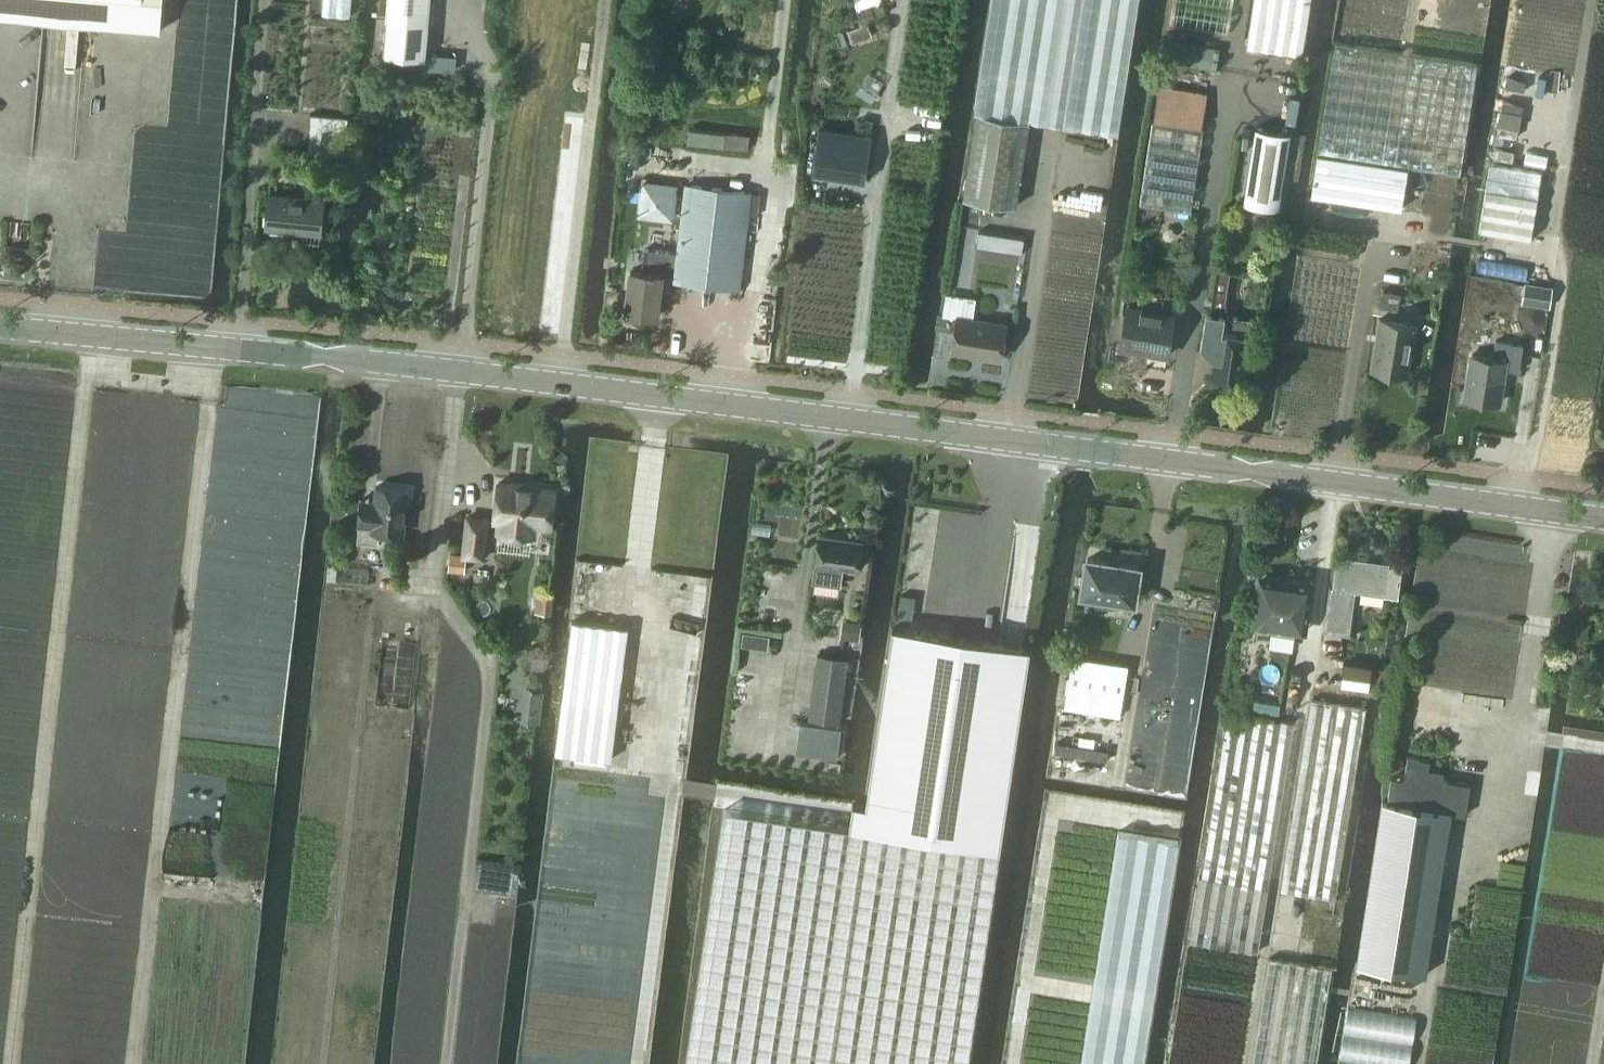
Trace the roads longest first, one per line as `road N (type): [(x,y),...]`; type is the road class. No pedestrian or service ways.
road 1 (tertiary): [(0,323),(634,387),(1603,510)]
road 2 (track): [(1073,1063),(1135,657)]
road 3 (track): [(560,379),(602,0)]

